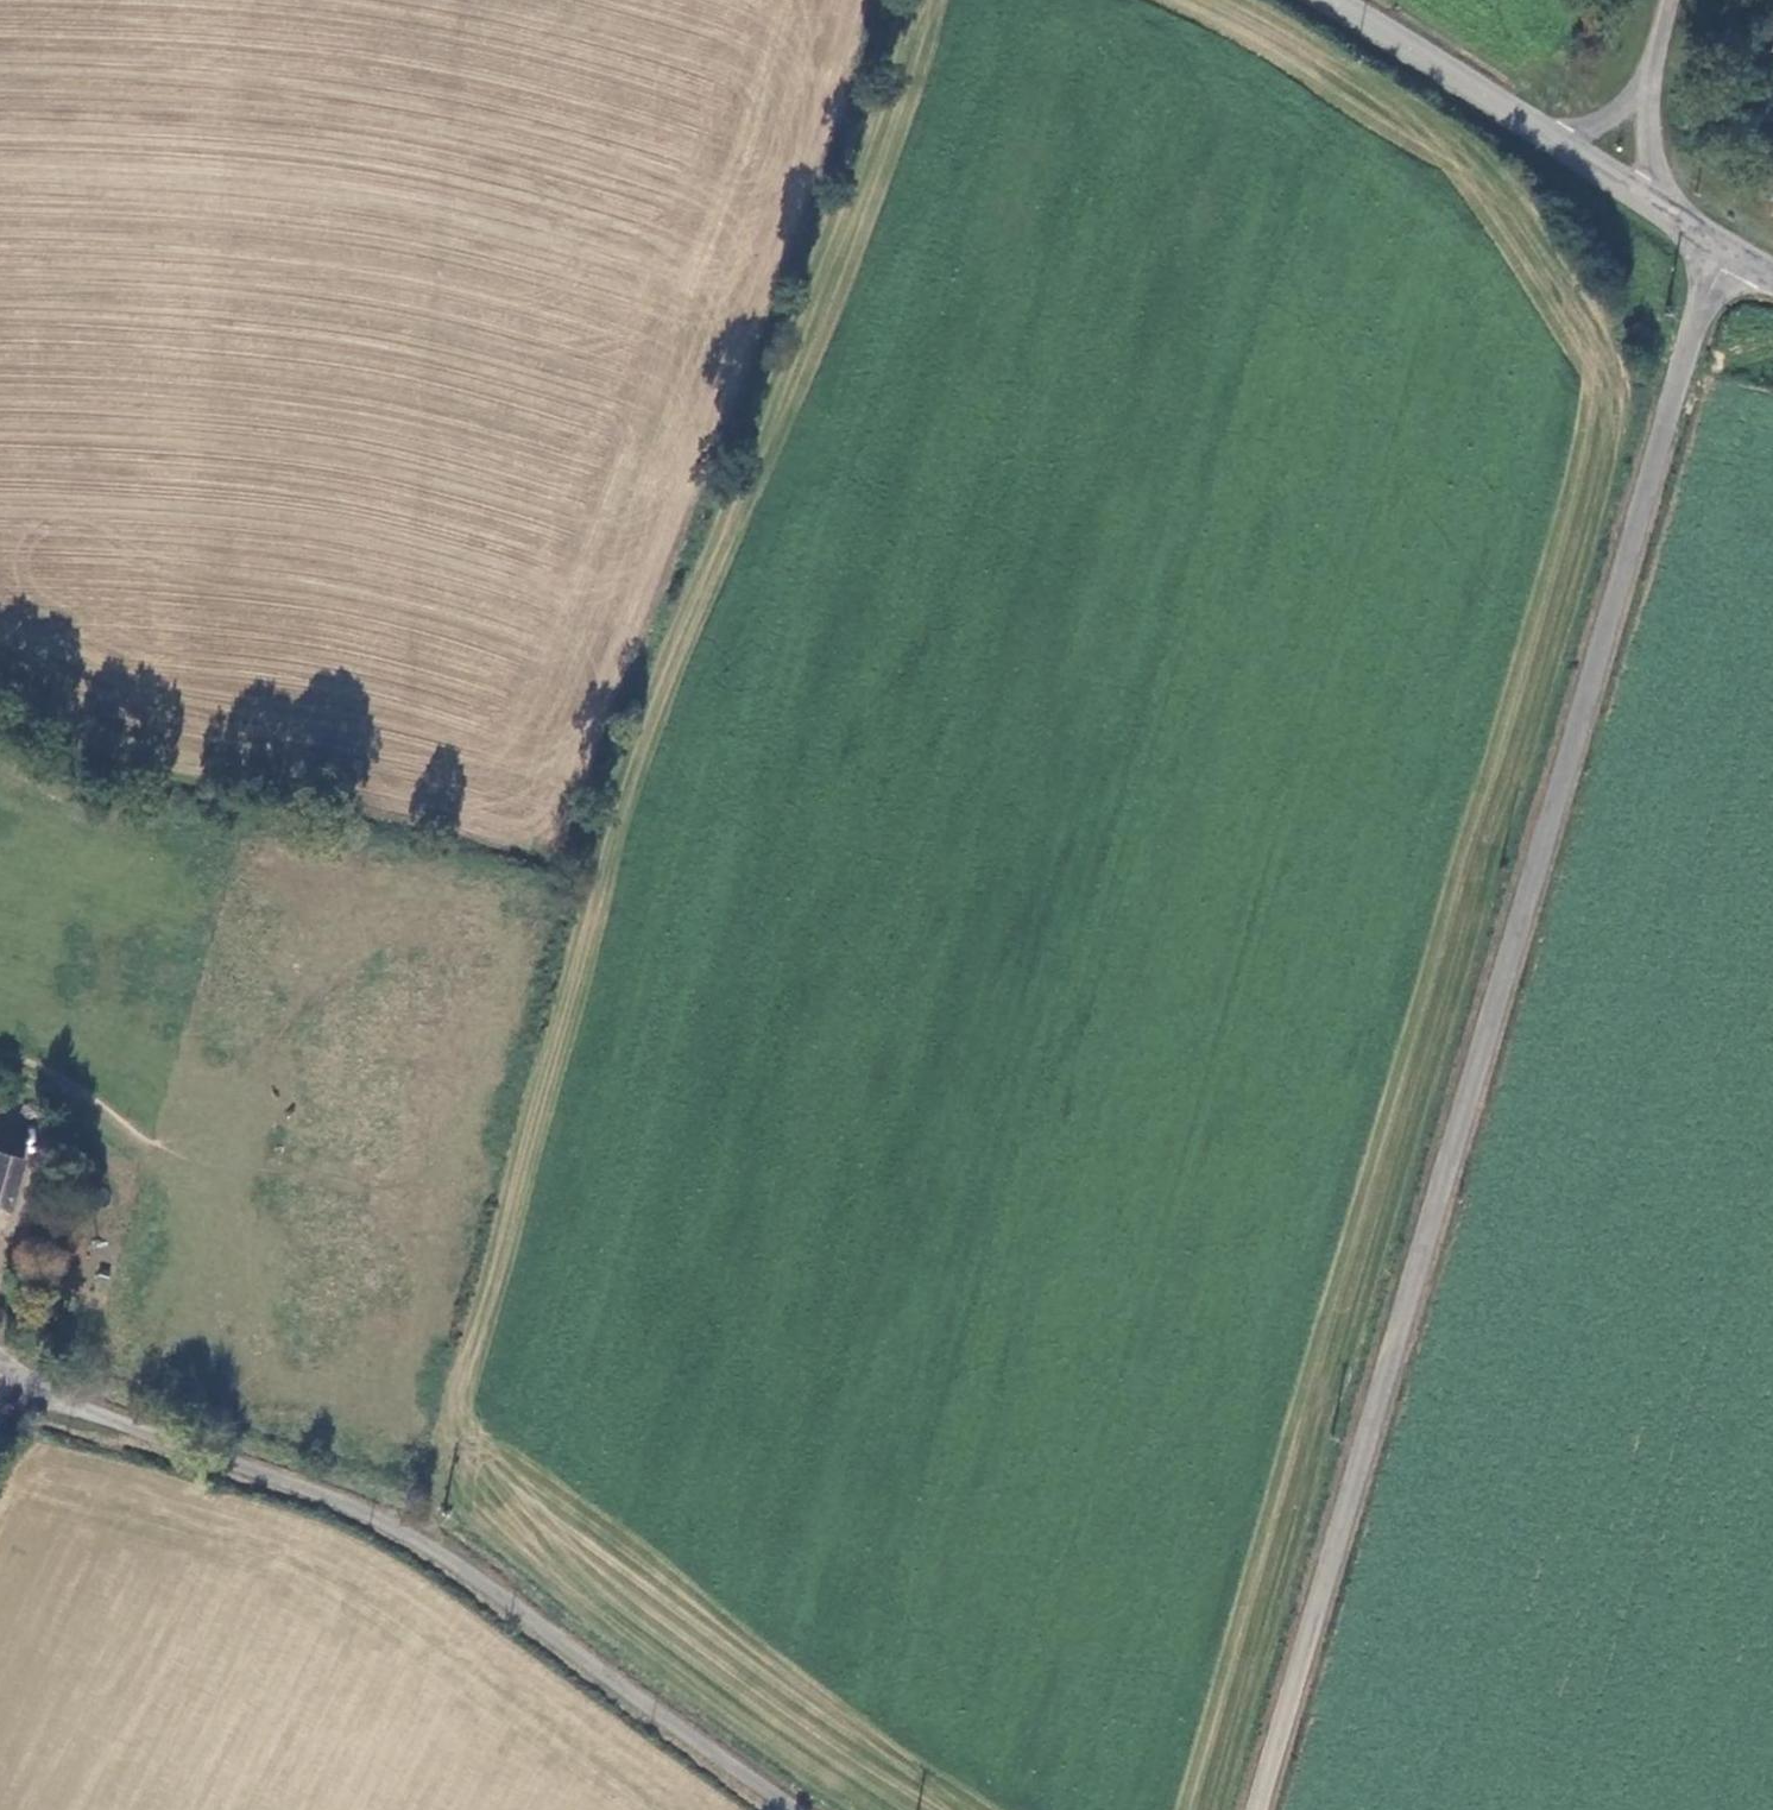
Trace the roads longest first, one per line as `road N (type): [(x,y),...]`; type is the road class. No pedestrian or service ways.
road 1 (tertiary): [(1256,1809),(1725,245)]
road 2 (track): [(41,1424),(421,1552),(786,1809)]
road 3 (tertiary): [(1725,245),(1334,0)]

